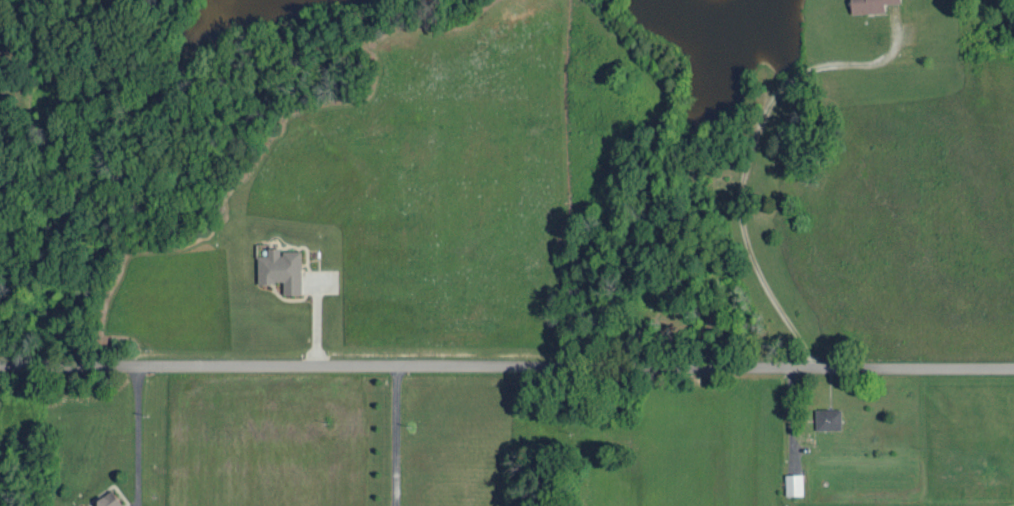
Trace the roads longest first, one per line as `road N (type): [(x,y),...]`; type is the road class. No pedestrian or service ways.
road 1 (residential): [(0,363),(1013,365)]

